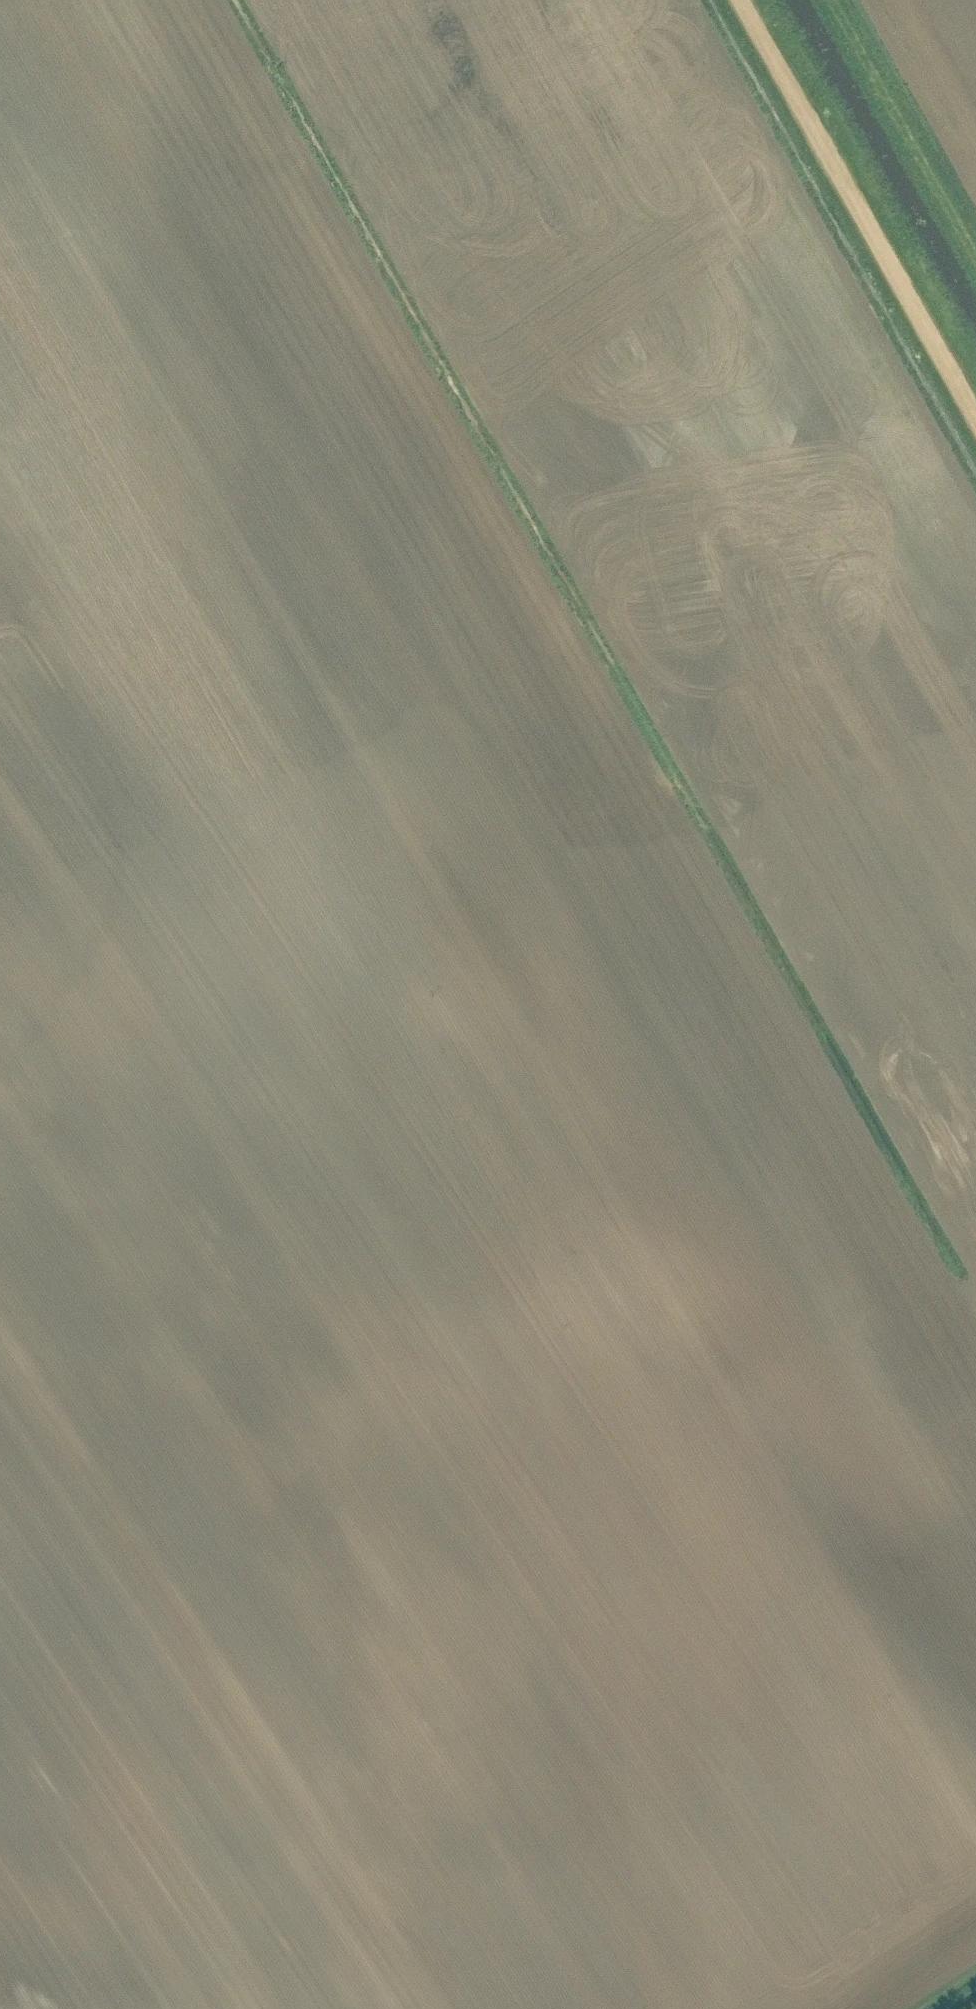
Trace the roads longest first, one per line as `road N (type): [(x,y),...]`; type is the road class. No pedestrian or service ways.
road 1 (track): [(975,383),(762,0)]

